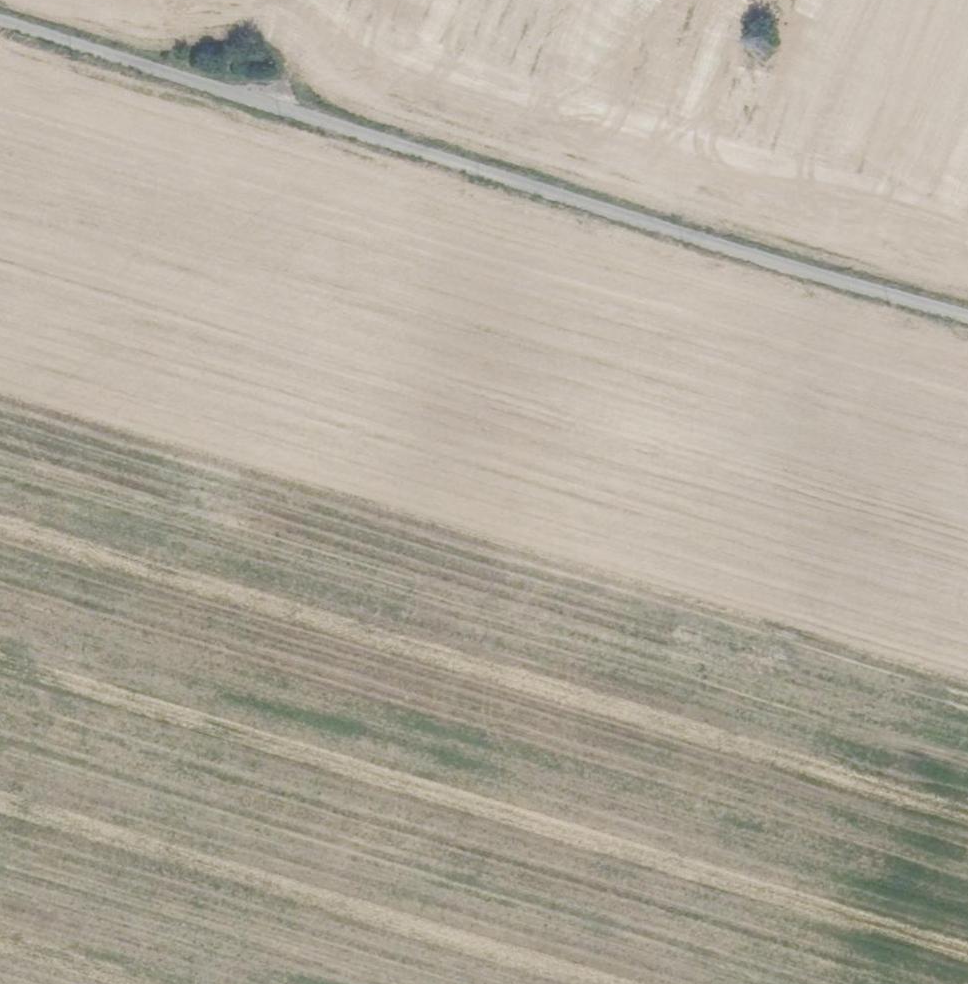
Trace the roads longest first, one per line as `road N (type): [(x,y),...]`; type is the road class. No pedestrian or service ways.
road 1 (unclassified): [(967,311),(0,20)]

